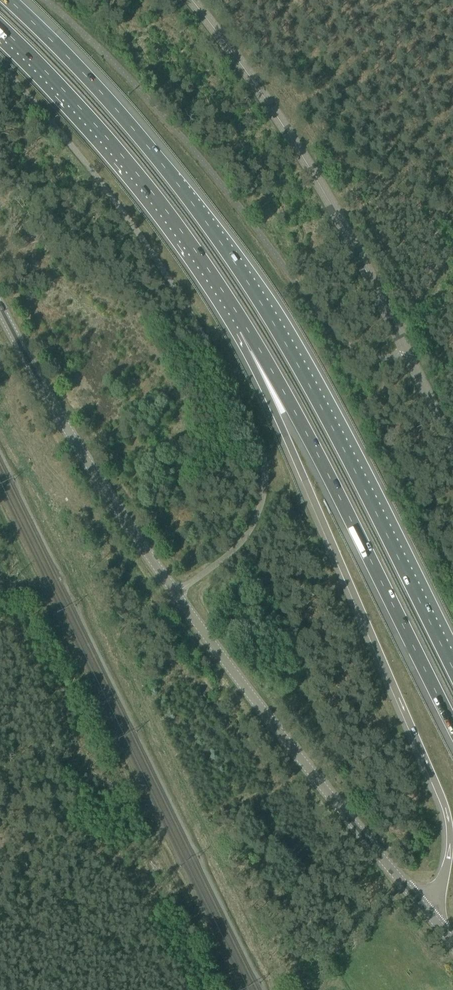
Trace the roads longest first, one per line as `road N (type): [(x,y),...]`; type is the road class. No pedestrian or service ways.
road 1 (motorway): [(452,668),(323,409),(249,284),(150,149),(8,0)]
road 2 (unclassified): [(0,65),(140,236),(255,427),(265,473),(259,512),(237,546),(175,596)]
road 3 (motorway): [(247,328),(277,416),(447,809),(447,870),(424,906)]
road 4 (tertiary): [(452,446),(288,133),(188,0)]
road 5 (motorway): [(247,328),(452,724)]
road 6 (tertiary): [(424,906),(175,596)]
road 7 (motorway): [(0,26),(136,172),(247,328)]
road 8 (tertiary): [(175,596),(62,422),(0,309)]

